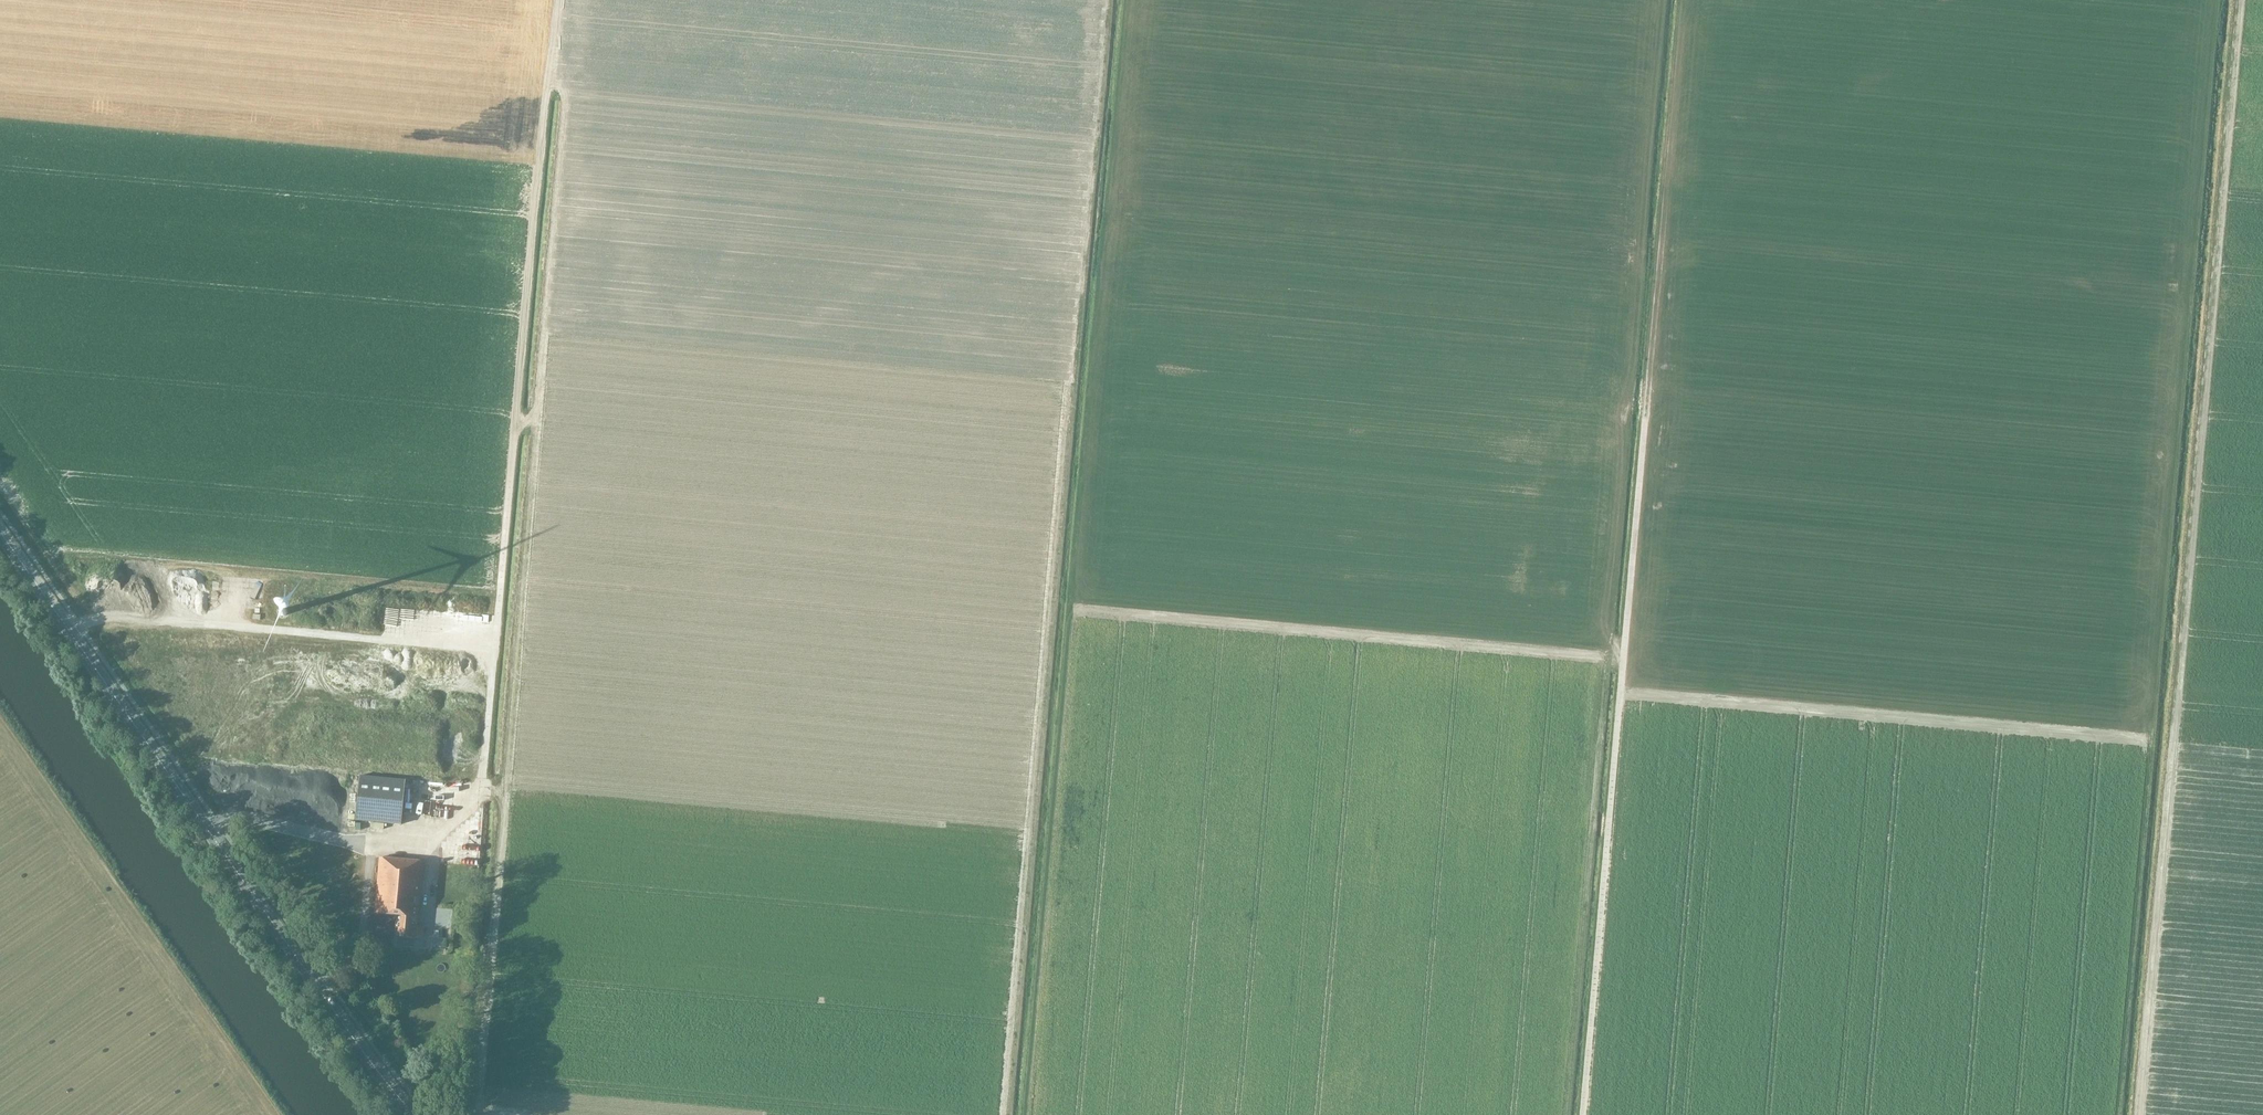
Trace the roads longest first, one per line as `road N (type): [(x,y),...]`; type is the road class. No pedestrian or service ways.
road 1 (primary): [(413,1114),(0,534)]

